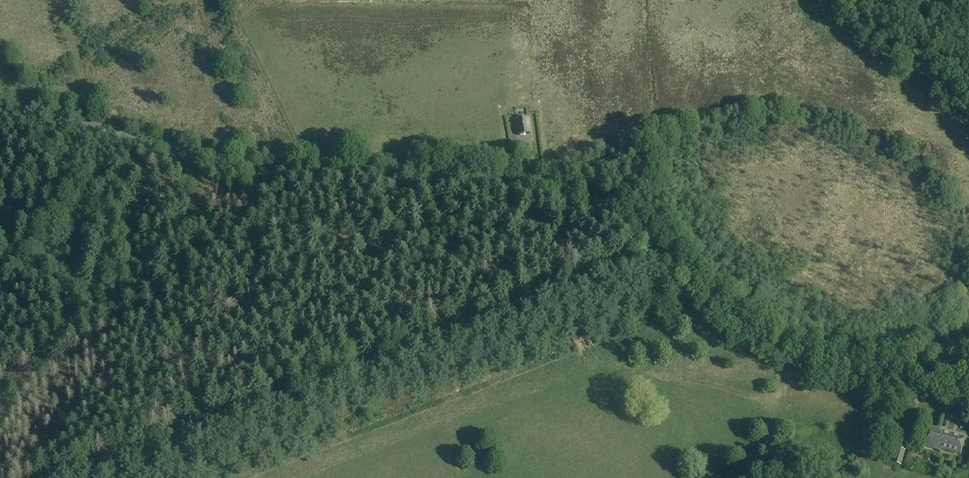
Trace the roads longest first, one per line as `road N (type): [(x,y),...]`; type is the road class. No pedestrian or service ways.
road 1 (track): [(657,254),(86,477)]
road 2 (track): [(0,430),(75,323),(102,266),(109,227),(91,126)]
road 3 (track): [(968,112),(843,0)]

